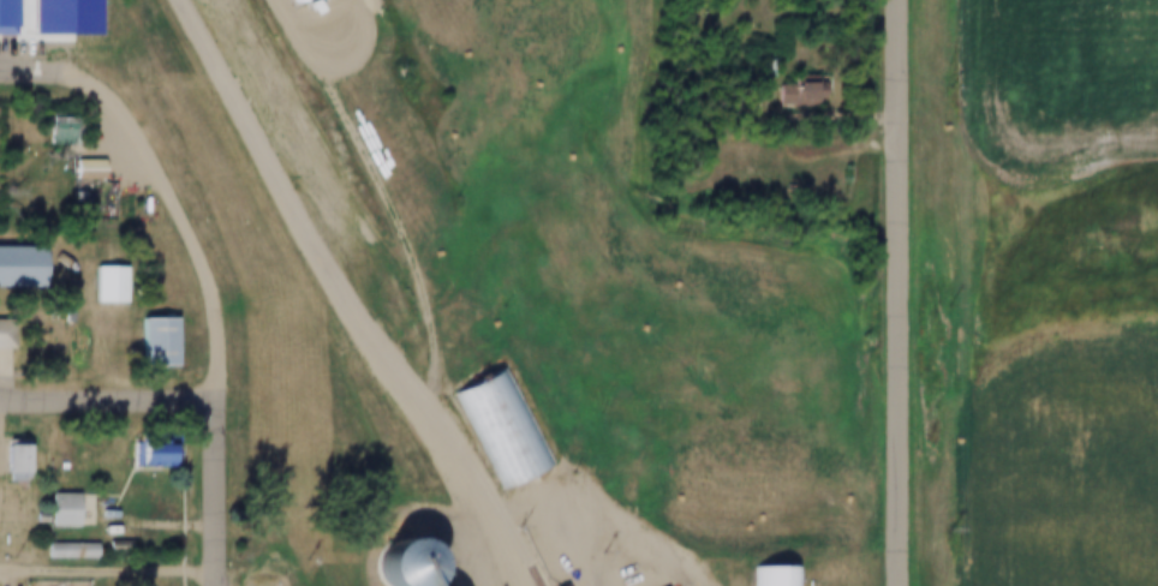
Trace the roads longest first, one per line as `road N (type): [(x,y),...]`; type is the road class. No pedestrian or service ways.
road 1 (residential): [(905,585),(905,0)]
road 2 (residential): [(223,378),(223,301),(143,121),(50,70)]
road 3 (residential): [(0,385),(223,378)]
road 4 (residential): [(222,585),(223,378)]

